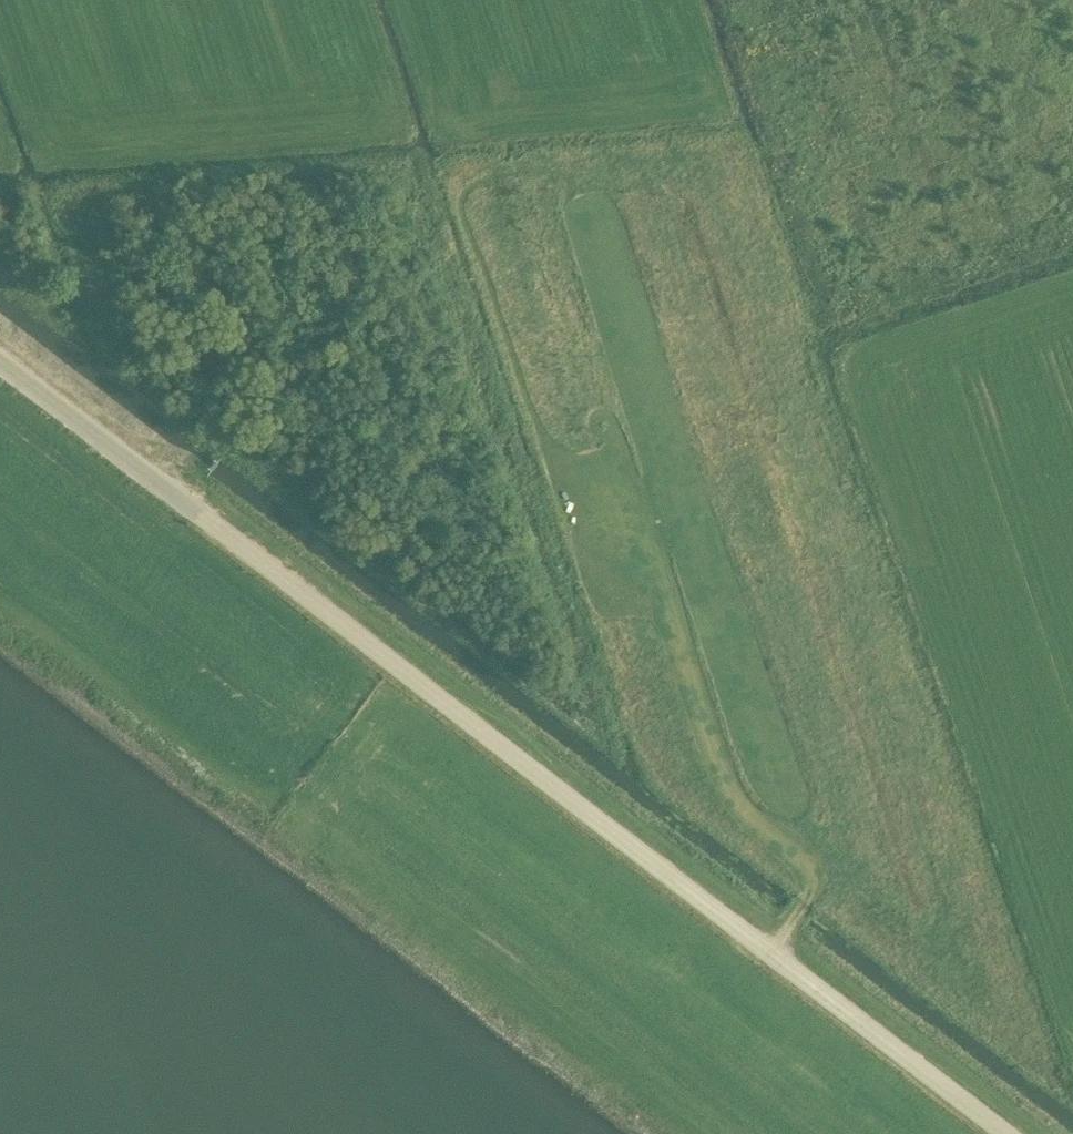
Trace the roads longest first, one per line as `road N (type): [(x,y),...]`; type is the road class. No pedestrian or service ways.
road 1 (unclassified): [(1010,1133),(0,362)]

